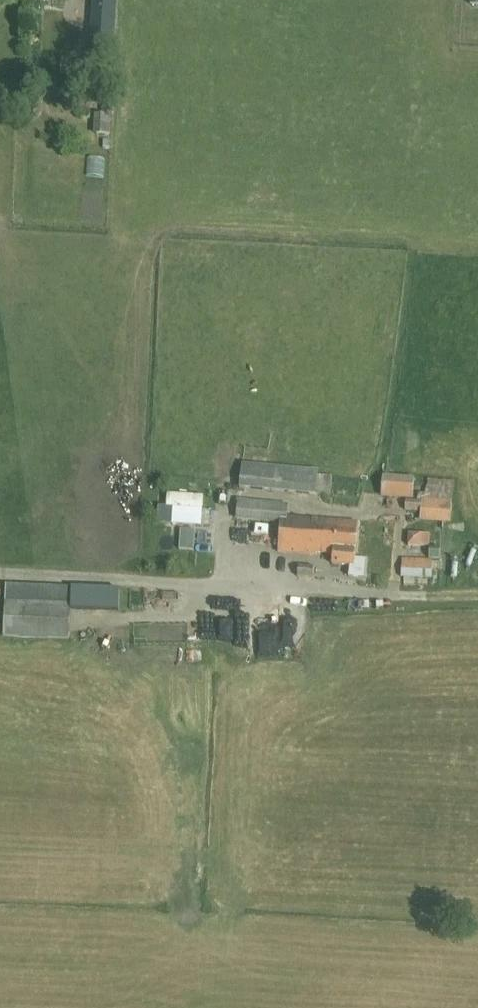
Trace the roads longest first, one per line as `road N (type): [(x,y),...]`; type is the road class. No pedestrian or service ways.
road 1 (track): [(0,573),(396,591)]

